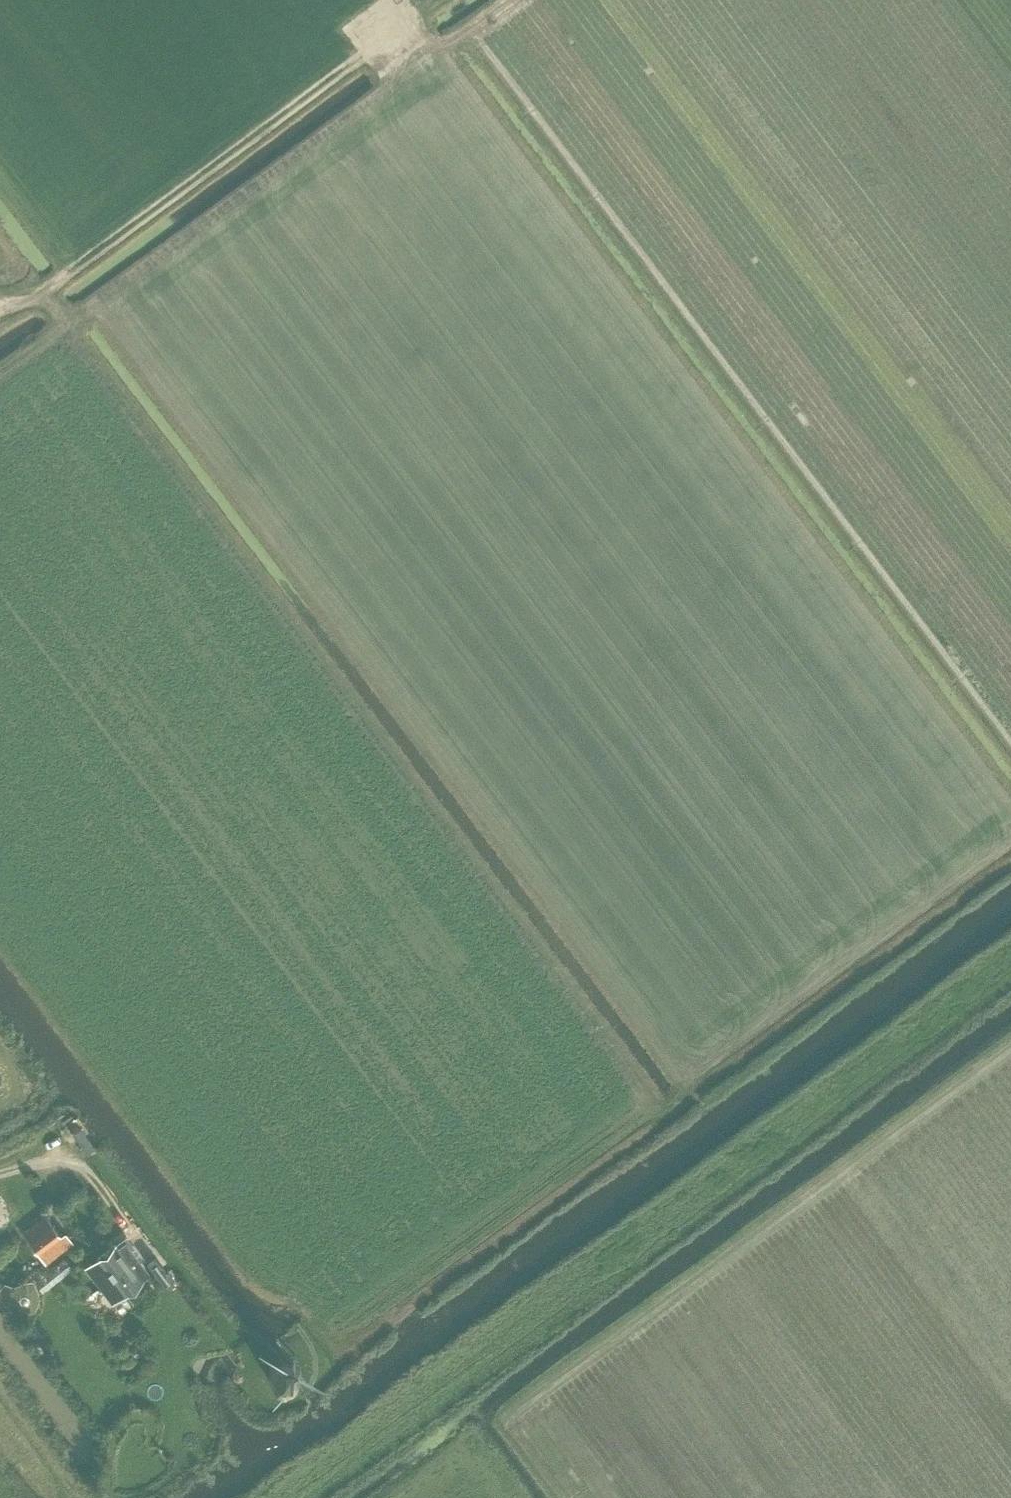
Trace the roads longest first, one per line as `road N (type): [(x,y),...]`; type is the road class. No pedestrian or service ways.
road 1 (track): [(867,1155),(1010,1046)]

